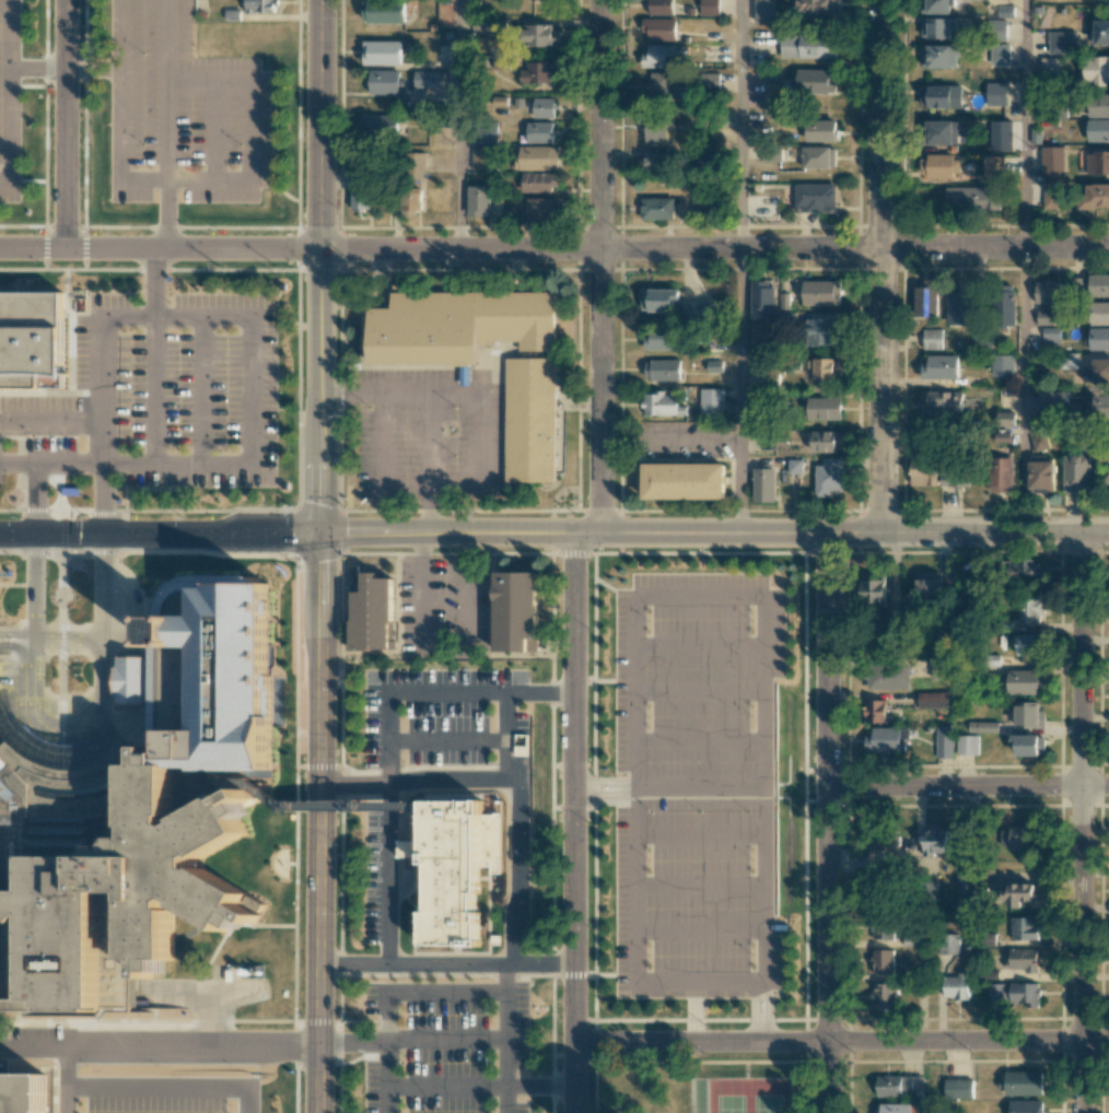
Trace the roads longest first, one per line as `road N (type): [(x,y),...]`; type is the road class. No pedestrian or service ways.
road 1 (residential): [(1108,247),(0,248)]
road 2 (tertiary): [(1108,531),(318,535)]
road 3 (residential): [(1078,531),(1080,1112)]
road 4 (residential): [(575,532),(574,1112)]
road 5 (residential): [(829,532),(829,1112)]
road 6 (tertiary): [(318,535),(317,1112)]
road 7 (tertiary): [(319,0),(318,535)]
road 8 (residential): [(1108,1043),(574,1041)]
road 9 (residential): [(598,0),(600,532)]
road 10 (residential): [(880,0),(880,531)]
road 11 (tertiary): [(318,535),(0,534)]
road 12 (residential): [(1108,784),(831,785)]
road 13 (residential): [(66,0),(65,248)]

